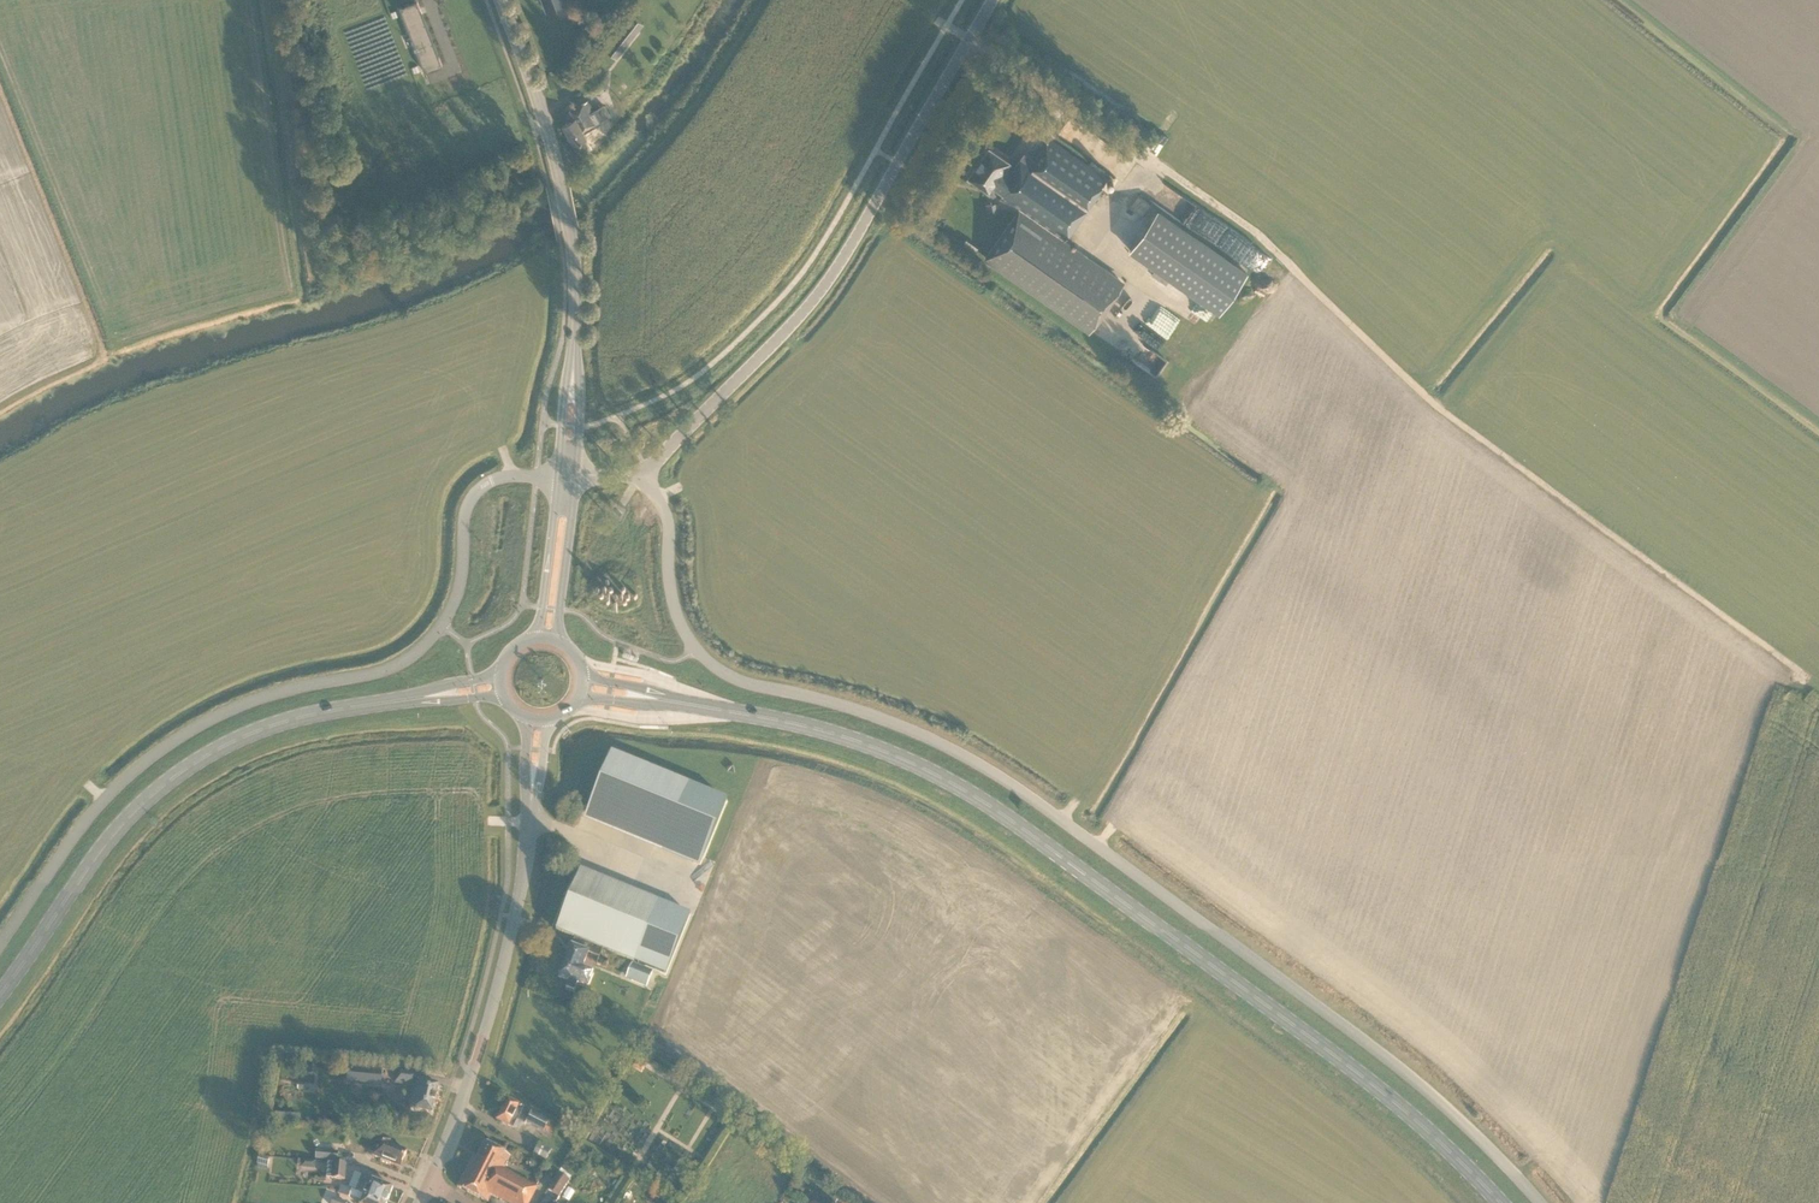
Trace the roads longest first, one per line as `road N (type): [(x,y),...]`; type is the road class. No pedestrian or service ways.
road 1 (unclassified): [(645,469),(666,517),(678,616),(712,663),(746,681),(870,712),(1001,777),(1402,1071),(1540,1202)]
road 2 (primary): [(1500,1202),(1385,1095),(988,802),(917,763),(838,734),(680,702)]
road 3 (unclassified): [(558,478),(501,476),(474,493),(451,611),(406,658),(261,696),(199,725),(138,767),(70,839),(0,947)]
road 4 (tertiary): [(645,469),(830,276),(992,0)]
road 5 (primary): [(363,704),(235,737),(150,794),(91,861),(0,996)]
road 6 (tertiary): [(431,1185),(489,1025),(517,916),(529,819)]
road 7 (tertiary): [(573,362),(574,272),(562,181),(501,0)]
road 8 (tertiary): [(563,642),(575,472)]
road 9 (tertiary): [(558,478),(542,605),(529,637)]
road 10 (primary): [(363,704),(505,699)]
road 11 (primary): [(499,670),(363,704)]

